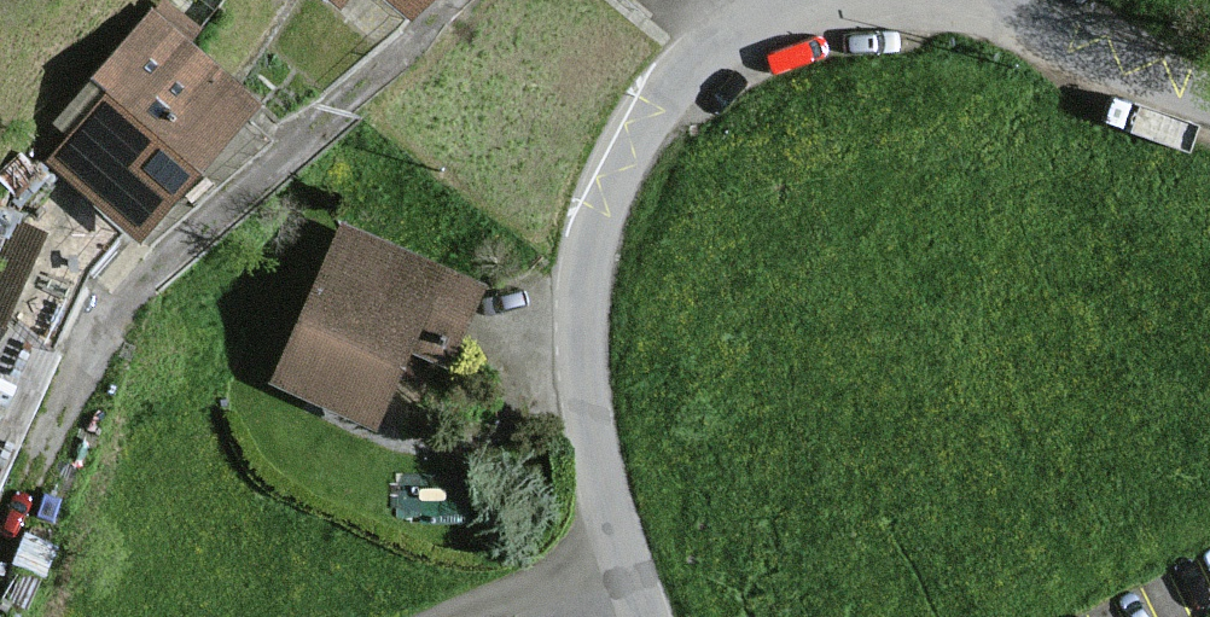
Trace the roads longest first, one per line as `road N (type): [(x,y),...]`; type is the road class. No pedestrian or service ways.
road 1 (residential): [(812,0),(715,59),(643,133),(588,272),(584,379),(647,616)]
road 2 (residential): [(107,308),(151,259),(274,168),(450,0)]
road 3 (tertiary): [(980,0),(1073,53),(1209,106)]

